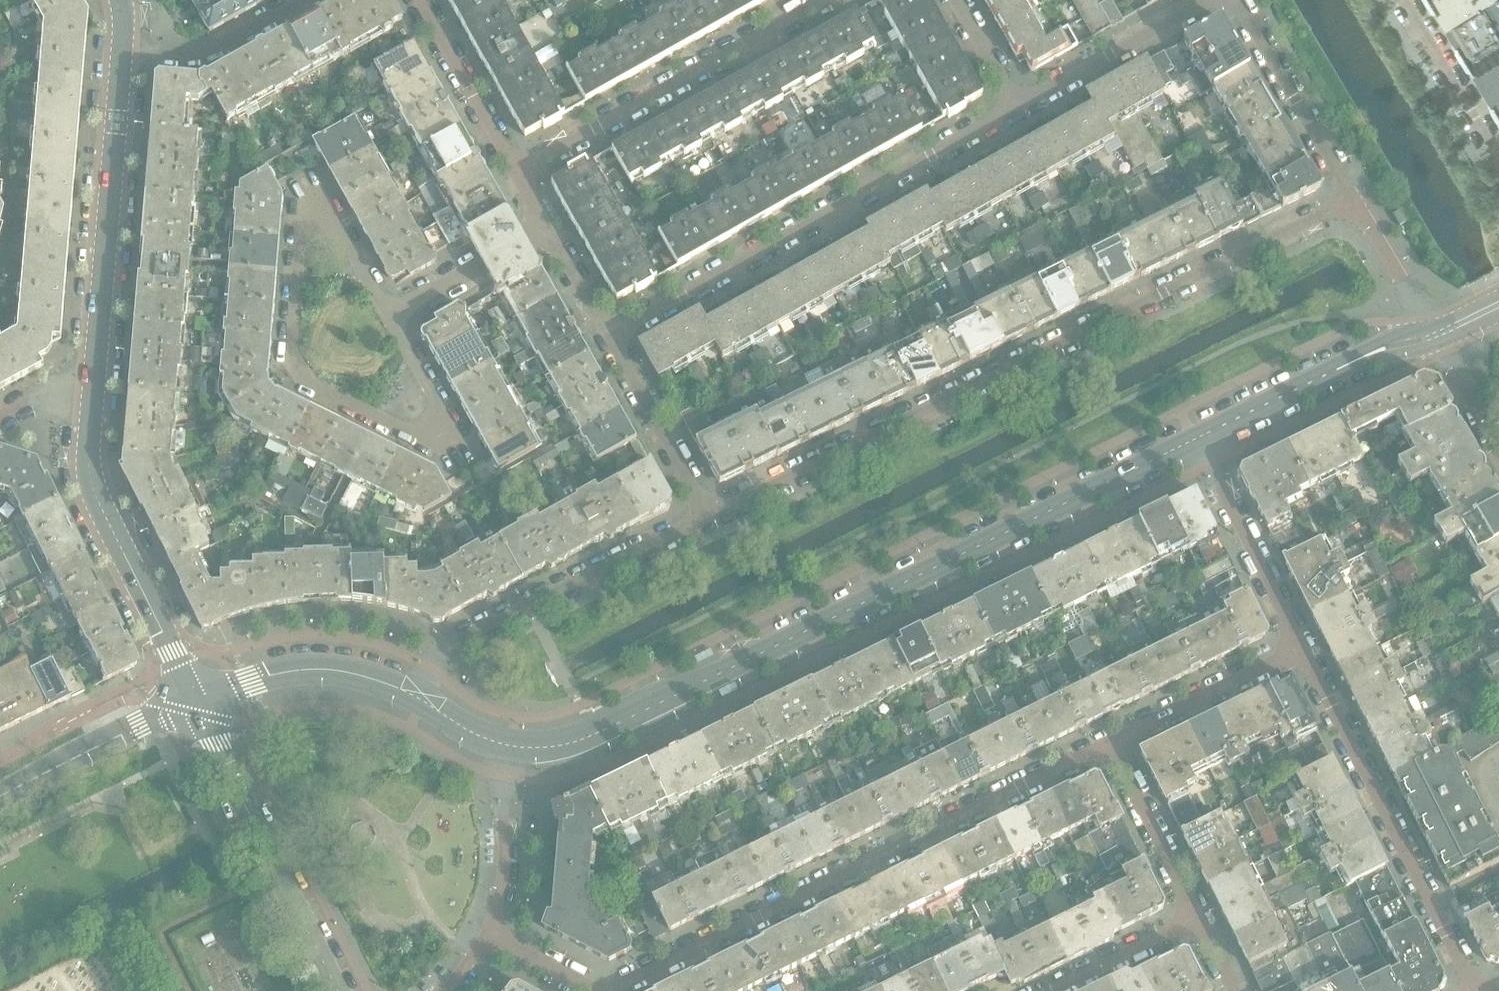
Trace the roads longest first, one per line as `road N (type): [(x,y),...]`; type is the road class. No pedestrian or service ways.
road 1 (residential): [(510,743),(596,732),(1199,434)]
road 2 (residential): [(710,515),(1355,199)]
road 3 (residential): [(605,990),(1110,743)]
road 4 (residential): [(1016,107),(607,335)]
road 5 (residential): [(1477,990),(1301,648)]
road 6 (residential): [(421,698),(461,637),(710,515)]
road 7 (residential): [(516,173),(817,0)]
road 8 (tertiary): [(197,703),(91,479),(94,389)]
road 9 (tertiary): [(94,389),(123,53)]
road 10 (tertiary): [(339,990),(197,703)]
road 11 (residential): [(291,351),(310,380),(411,432),(435,435),(440,417),(391,318)]
road 12 (residential): [(391,318),(331,213),(316,212),(300,221),(291,351)]
road 13 (residential): [(1301,648),(1199,434)]
road 14 (residential): [(1233,0),(1355,199)]
road 15 (residential): [(197,703),(298,670),(373,680),(421,698)]
road 16 (residential): [(0,793),(197,703)]
road 17 (residential): [(1016,107),(1204,0)]
road 18 (residential): [(1110,743),(1301,648)]
road 19 (residential): [(710,515),(607,335)]
road 20 (residential): [(516,173),(419,0)]
road 21 (residential): [(1110,743),(1193,918)]
road 22 (residential): [(490,934),(503,886),(510,743)]
road 23 (residential): [(1498,163),(1401,0)]
road 24 (residential): [(123,53),(200,55),(297,0)]
road 25 (residential): [(391,318),(549,231)]
road 26 (residential): [(1199,434),(1360,356)]
road 27 (residential): [(1047,990),(1193,918)]
road 28 (residential): [(1355,199),(1435,334)]
road 29 (residential): [(1435,334),(1498,442)]
road 30 (residential): [(956,0),(1016,107)]

